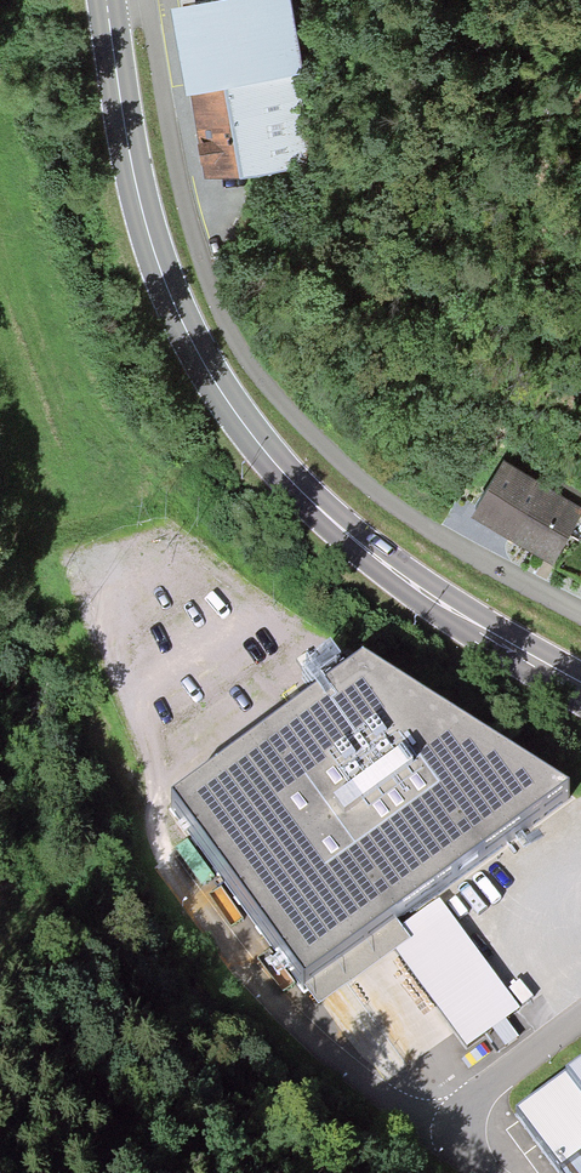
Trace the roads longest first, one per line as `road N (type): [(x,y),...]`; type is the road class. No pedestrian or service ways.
road 1 (primary): [(580,695),(397,576),(344,532),(221,394),(168,296),(148,236),(106,0)]
road 2 (track): [(143,0),(174,183),(199,274),(237,351),(331,454),(428,530),(580,614)]
road 3 (residential): [(457,1112),(580,1019)]

